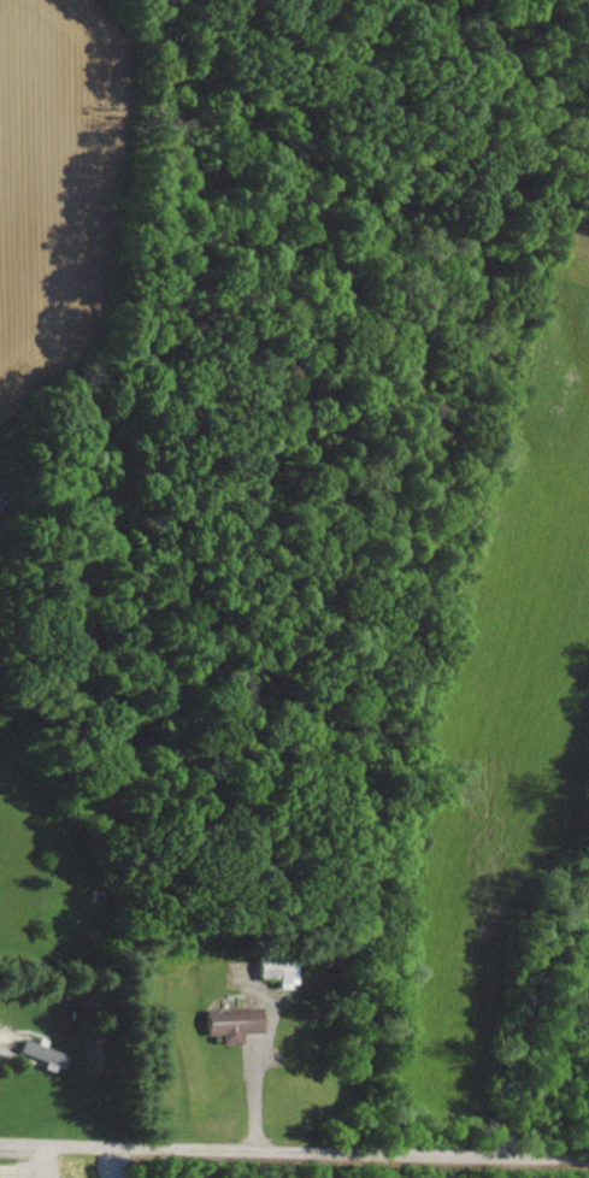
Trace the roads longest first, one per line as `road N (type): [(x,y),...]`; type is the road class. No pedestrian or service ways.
road 1 (residential): [(588,1166),(0,1153)]

